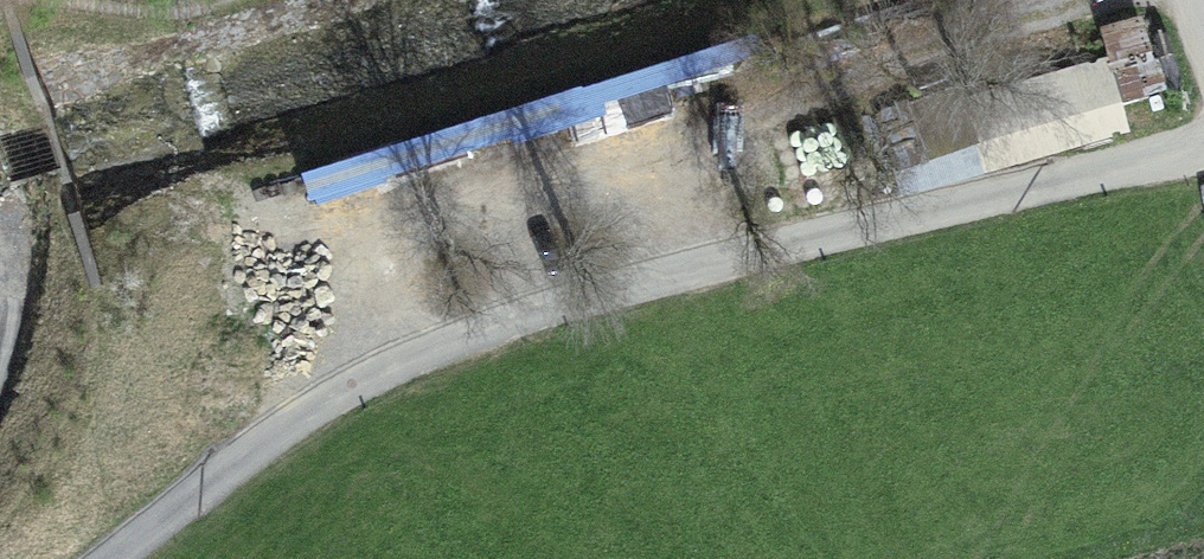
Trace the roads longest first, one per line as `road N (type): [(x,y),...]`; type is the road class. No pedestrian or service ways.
road 1 (unclassified): [(1203,147),(493,322),(380,365),(274,429),(107,558)]
road 2 (track): [(1078,0),(375,238),(353,253)]

